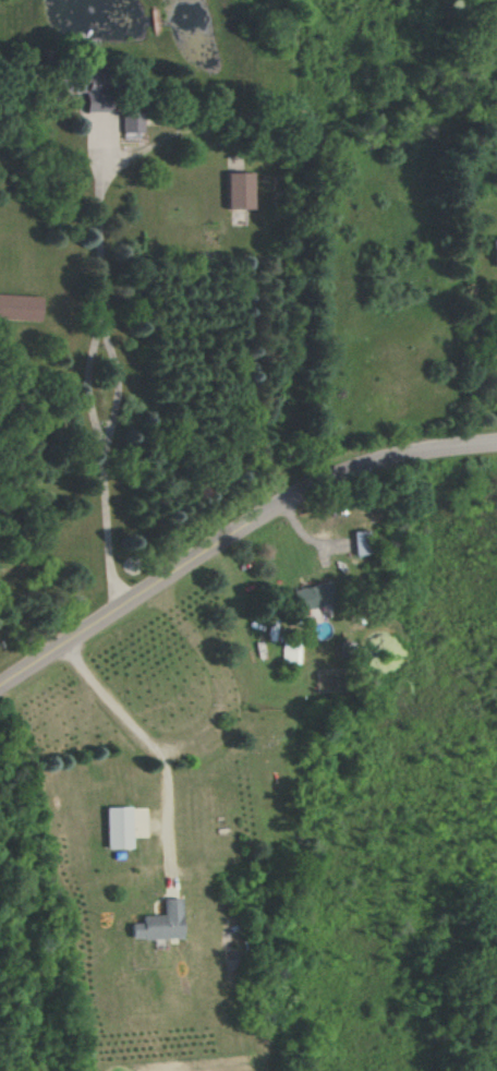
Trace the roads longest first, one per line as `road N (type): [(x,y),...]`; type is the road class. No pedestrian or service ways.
road 1 (tertiary): [(289,503),(0,689)]
road 2 (tertiary): [(496,443),(390,459),(289,503)]

